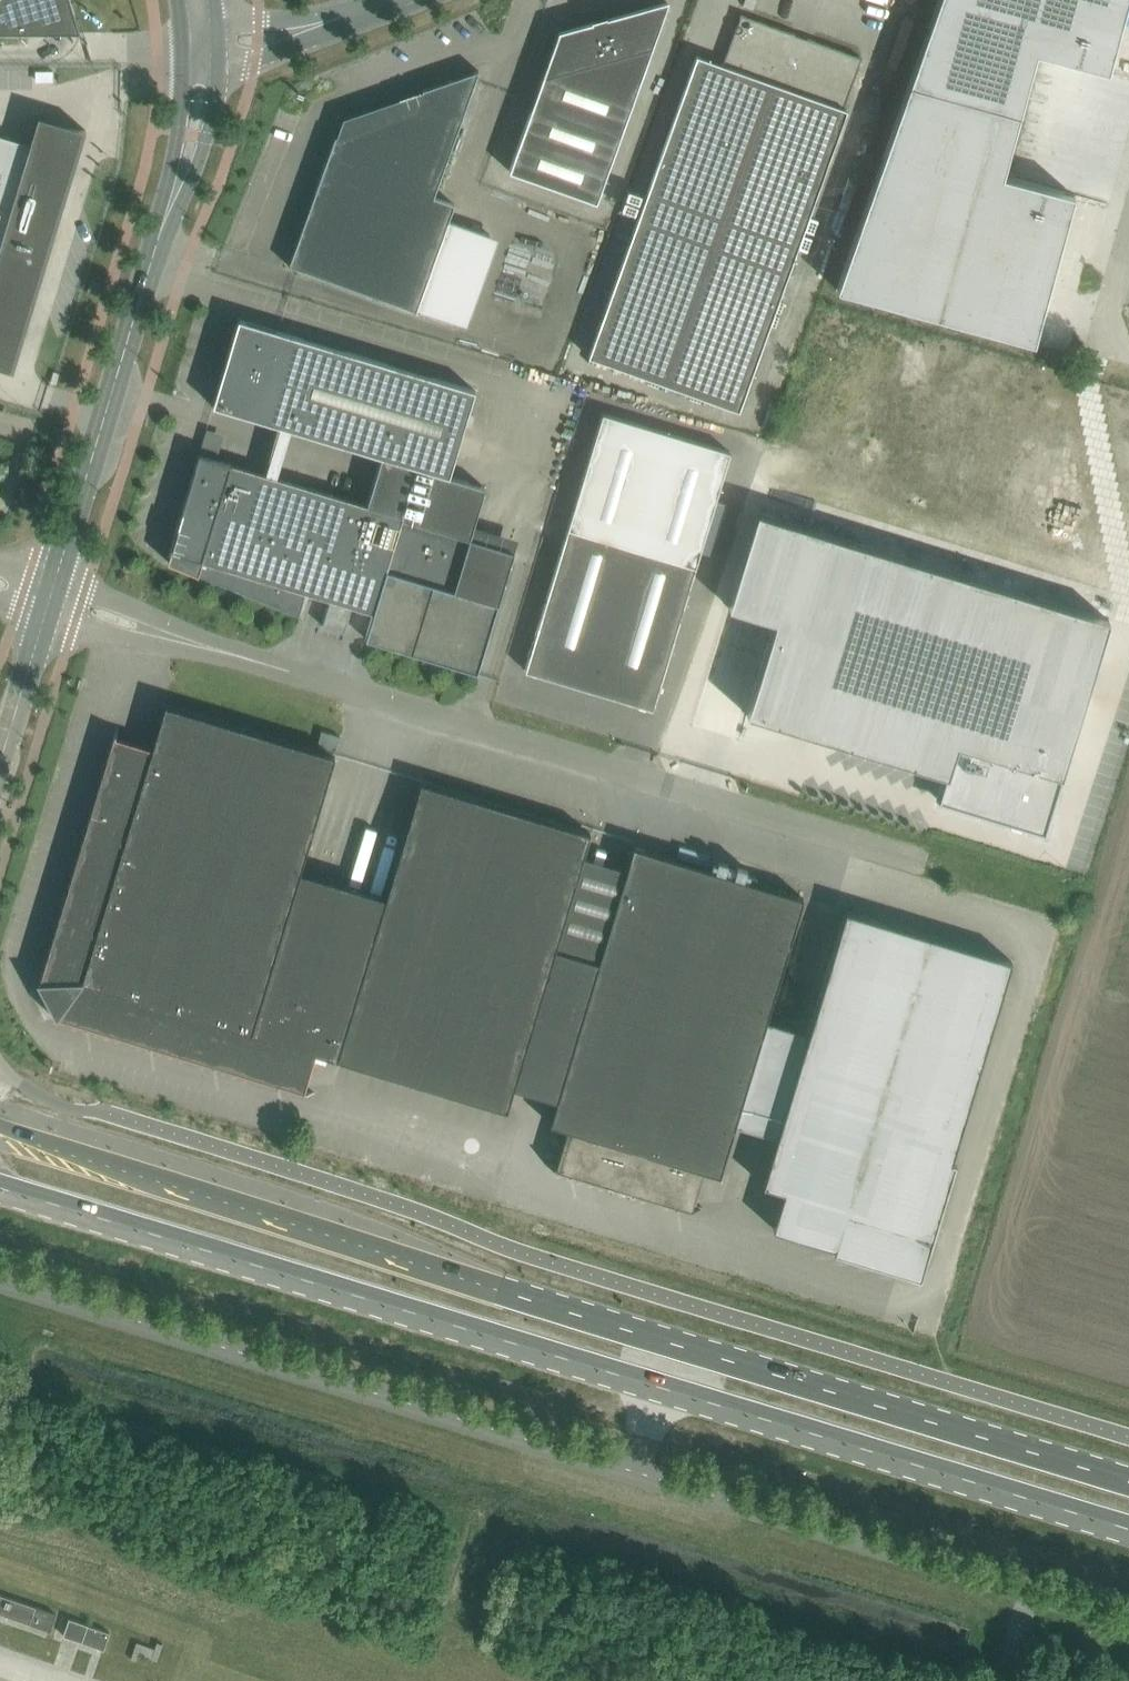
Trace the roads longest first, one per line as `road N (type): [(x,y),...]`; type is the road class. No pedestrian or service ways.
road 1 (primary): [(1128,1479),(0,1130)]
road 2 (primary): [(0,1189),(1128,1530)]
road 3 (unclassified): [(1128,1622),(0,1281)]
road 4 (unclassified): [(990,890),(49,599)]
road 5 (secondary): [(49,599),(148,268)]
road 6 (secondary): [(181,46),(177,132),(148,268)]
road 7 (secondary): [(148,268),(205,139),(217,57)]
road 8 (secondary): [(0,759),(49,599)]

